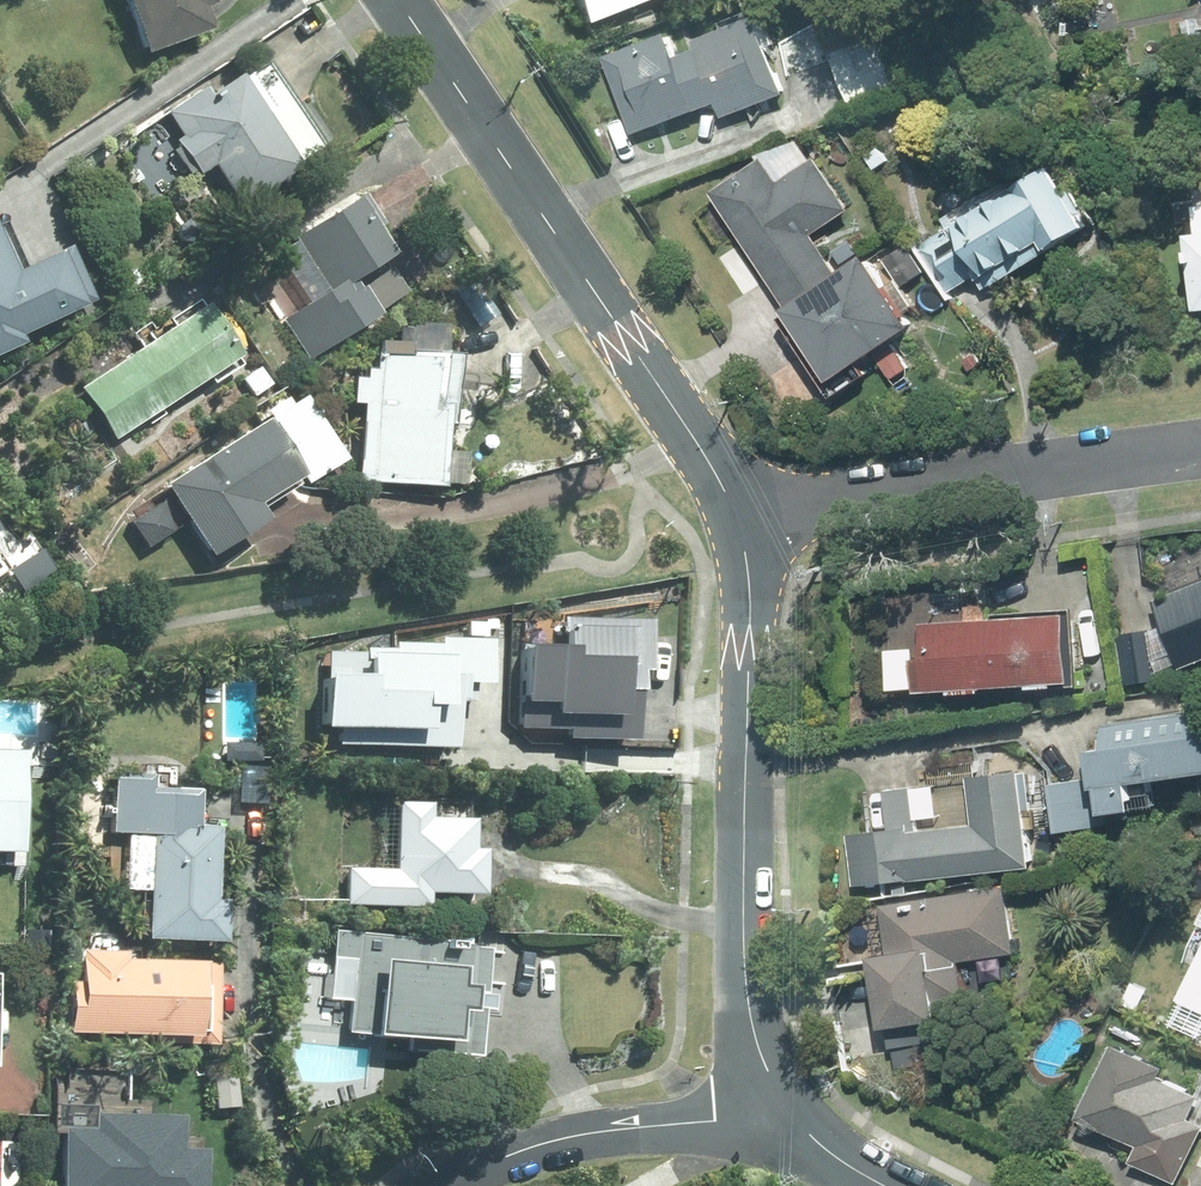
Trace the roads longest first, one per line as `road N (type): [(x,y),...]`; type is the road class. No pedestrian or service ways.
road 1 (unclassified): [(733,519),(698,443),(396,0)]
road 2 (unclassified): [(793,1119),(764,1066),(747,999),(751,608),(733,519)]
road 3 (residential): [(1200,447),(733,519)]
road 4 (residential): [(454,1185),(572,1137),(793,1119)]

